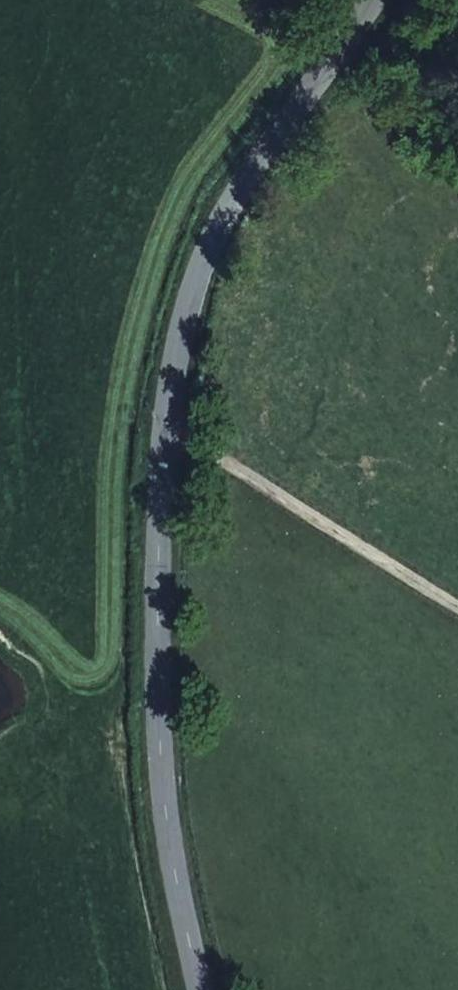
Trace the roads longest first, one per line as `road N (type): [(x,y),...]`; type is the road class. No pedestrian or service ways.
road 1 (secondary): [(374,0),(226,210),(177,363),(156,682),(172,833),(206,989)]
road 2 (track): [(168,436),(300,508),(457,609)]

